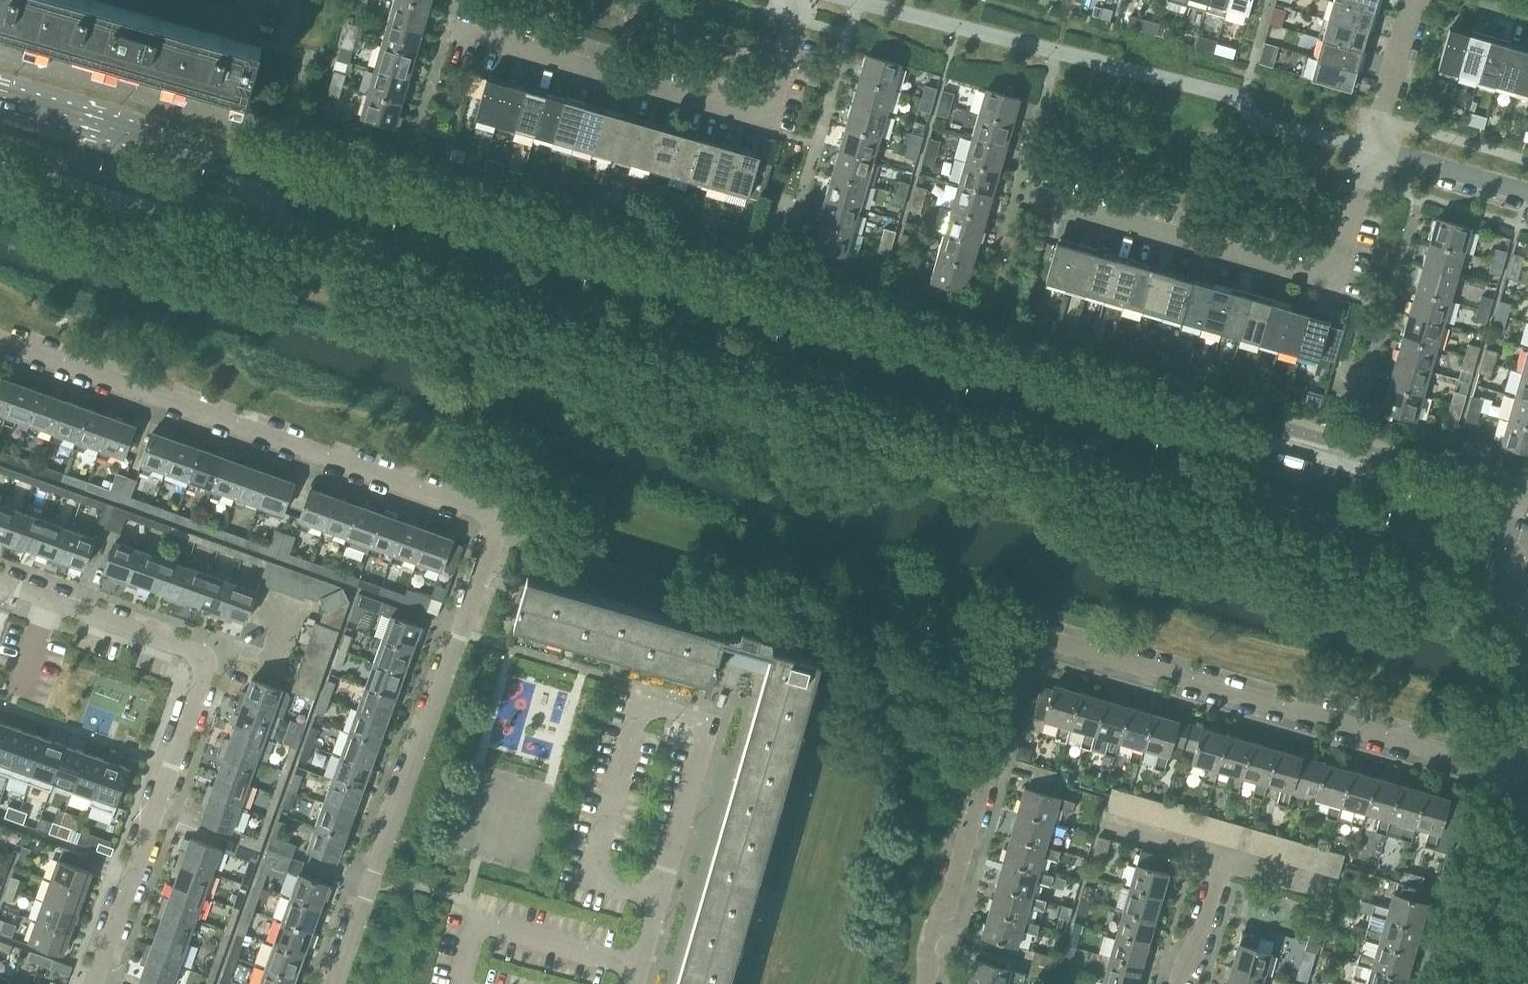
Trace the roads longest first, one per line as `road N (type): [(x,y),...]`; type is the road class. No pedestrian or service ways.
road 1 (secondary): [(0,145),(1527,586)]
road 2 (secondary): [(1527,537),(0,97)]
road 3 (residential): [(337,983),(489,544),(488,522),(475,508),(0,338)]
road 4 (residential): [(925,983),(1019,660),(1032,644),(1053,640),(1521,779)]
road 5 (residential): [(96,983),(207,663),(0,583)]
road 6 (residential): [(1017,196),(1332,284),(1370,147)]
road 7 (residential): [(445,31),(764,123),(799,0)]
road 8 (residential): [(637,983),(712,719)]
road 9 (residential): [(1461,983),(1521,779)]
road 10 (residential): [(1527,194),(1370,147)]
road 11 (residential): [(1370,147),(1414,0)]
road 12 (residential): [(1177,983),(1199,942),(1225,857)]

